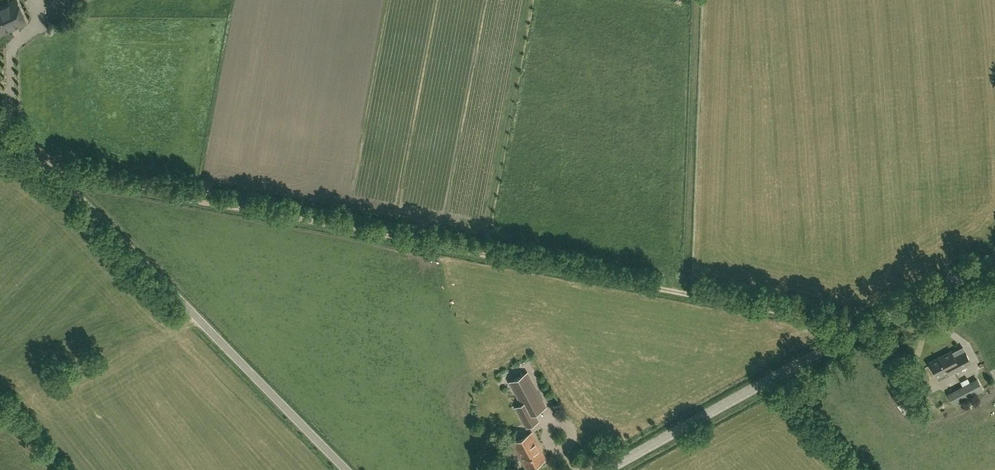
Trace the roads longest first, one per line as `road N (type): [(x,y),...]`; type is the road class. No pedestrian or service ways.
road 1 (track): [(866,327),(59,177)]
road 2 (unclassified): [(347,469),(59,177),(0,130)]
road 3 (unclassified): [(608,469),(994,258)]

